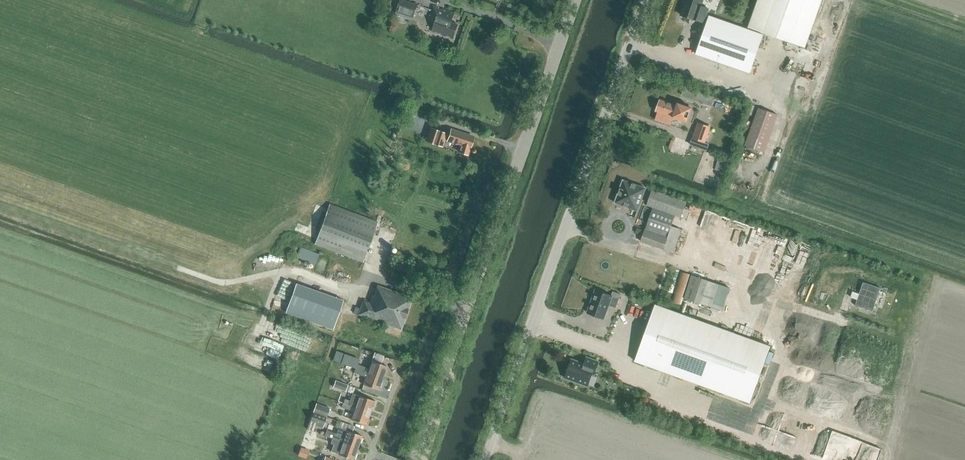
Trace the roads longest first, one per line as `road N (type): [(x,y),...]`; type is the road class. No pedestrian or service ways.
road 1 (tertiary): [(414,459),(577,0)]
road 2 (unclassified): [(486,459),(645,0)]

